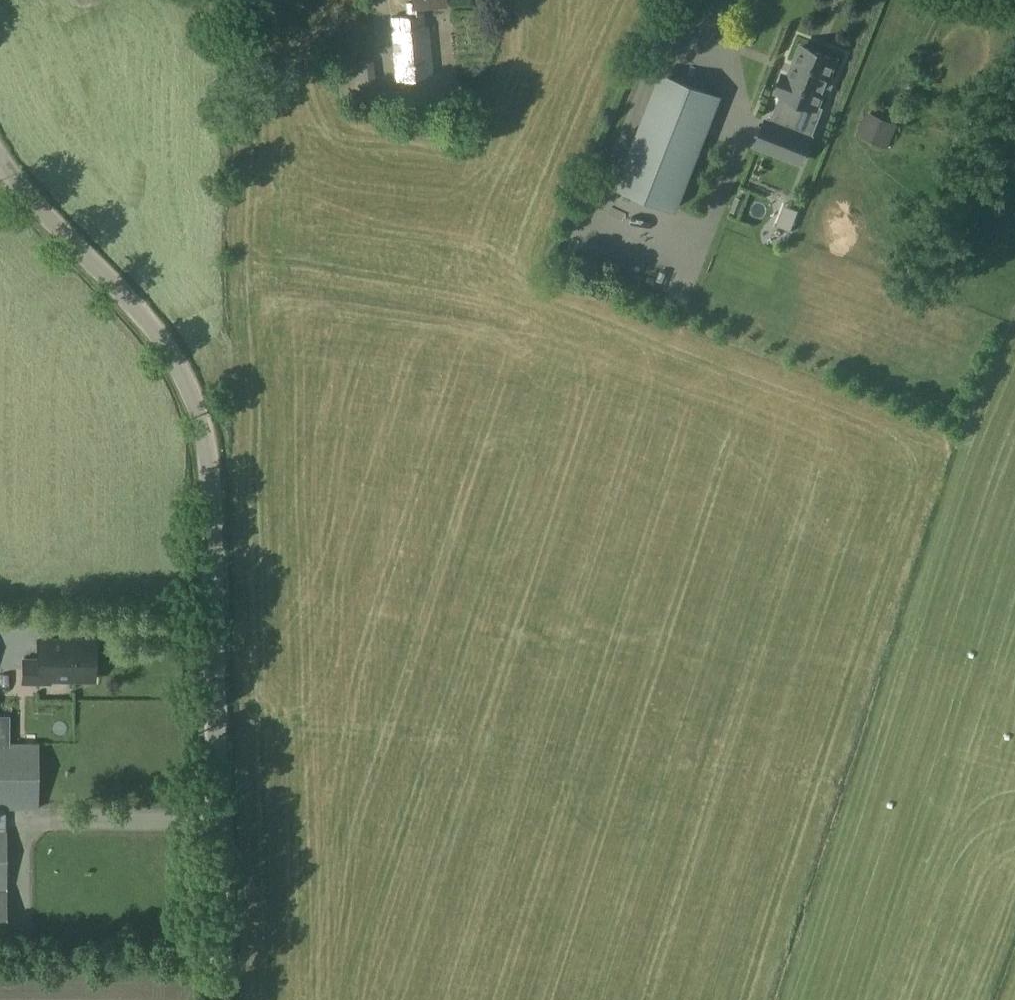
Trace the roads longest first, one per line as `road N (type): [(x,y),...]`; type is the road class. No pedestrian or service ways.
road 1 (unclassified): [(223,999),(210,455),(194,400),(160,336),(0,160)]

